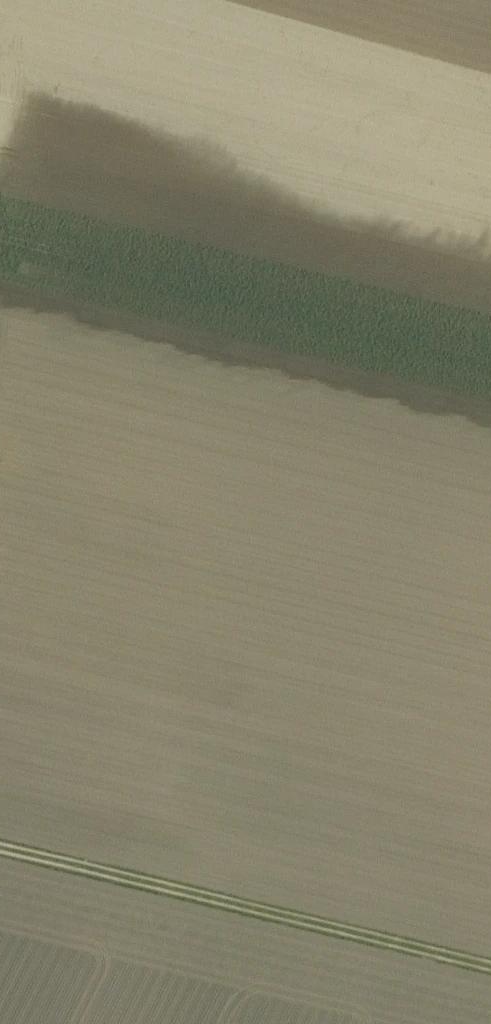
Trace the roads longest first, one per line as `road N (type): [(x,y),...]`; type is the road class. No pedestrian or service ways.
road 1 (track): [(0,845),(490,965)]

